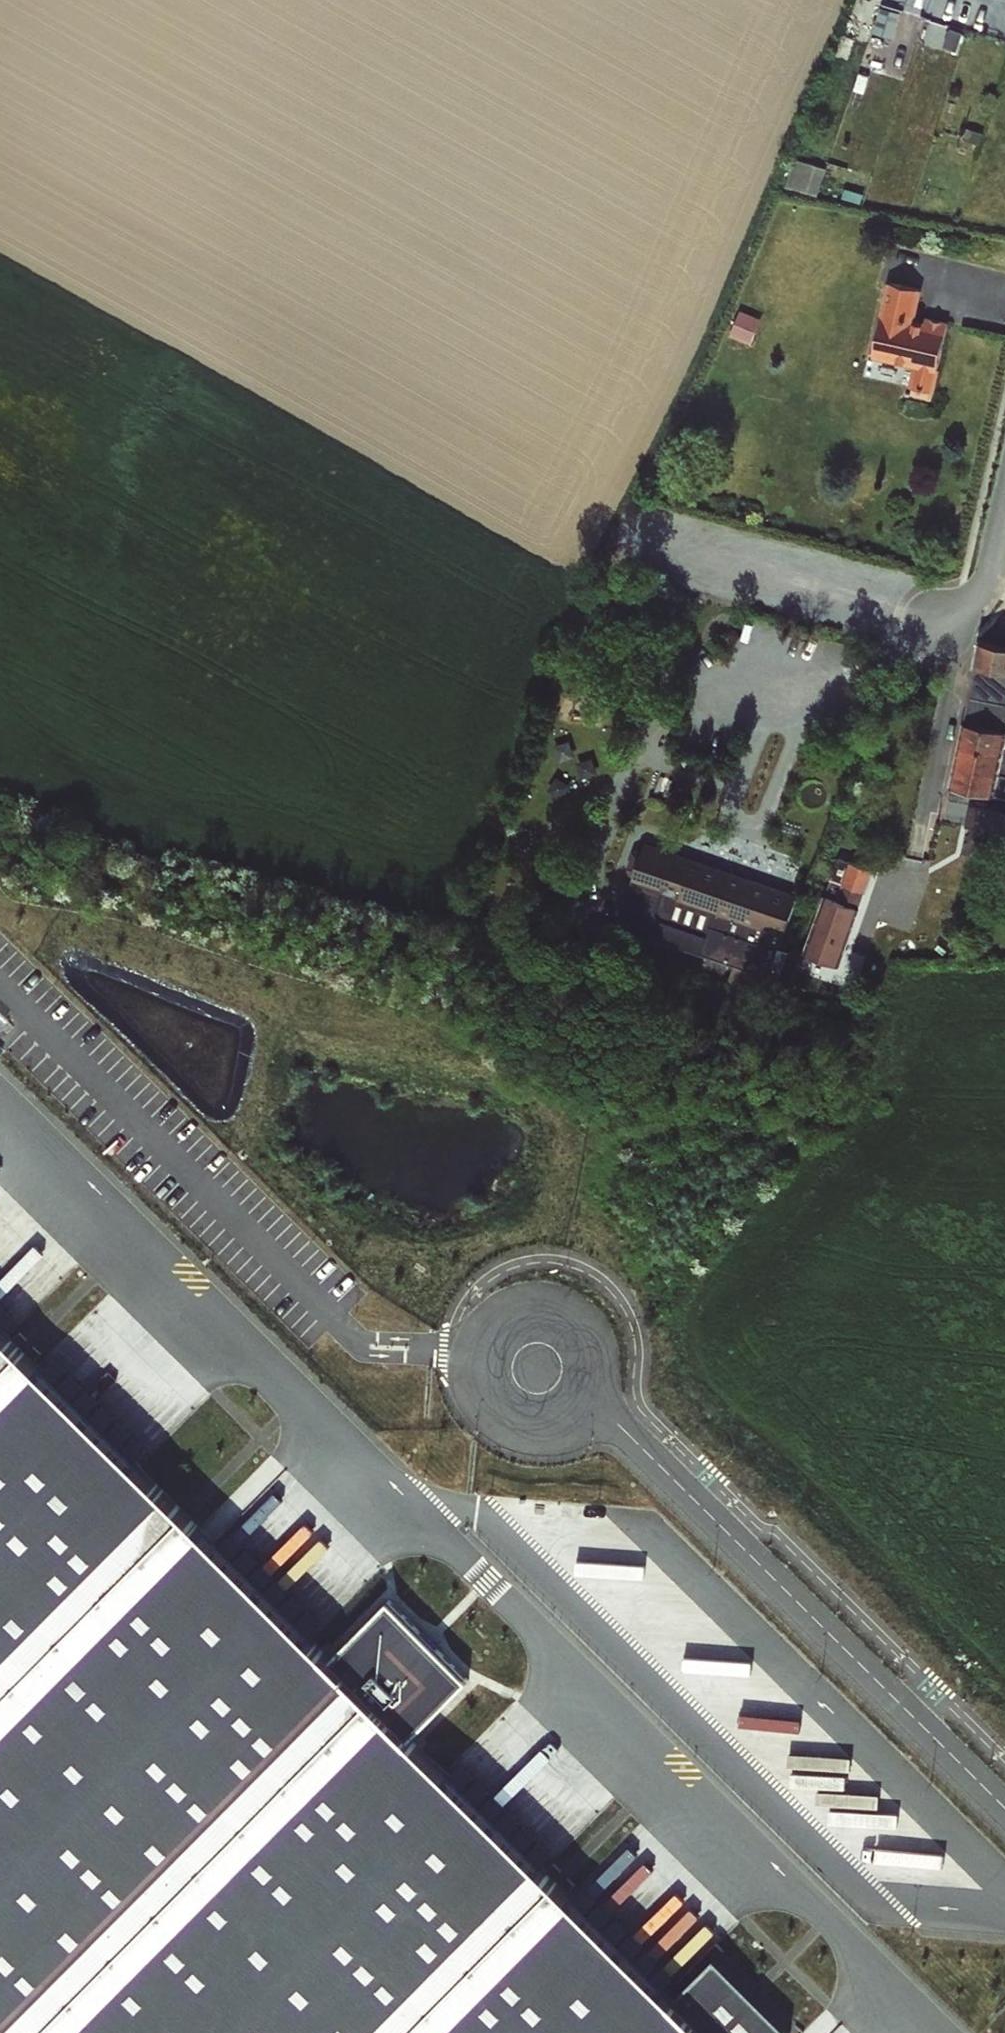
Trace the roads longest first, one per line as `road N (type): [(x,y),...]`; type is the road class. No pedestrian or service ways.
road 1 (unclassified): [(588,1399),(1004,1807)]
road 2 (unclassified): [(488,1339),(506,1320),(556,1314),(593,1349),(588,1399)]
road 3 (unclassified): [(588,1399),(545,1426),(497,1410),(480,1363),(488,1339)]
road 4 (residential): [(1004,501),(985,588),(940,628)]

